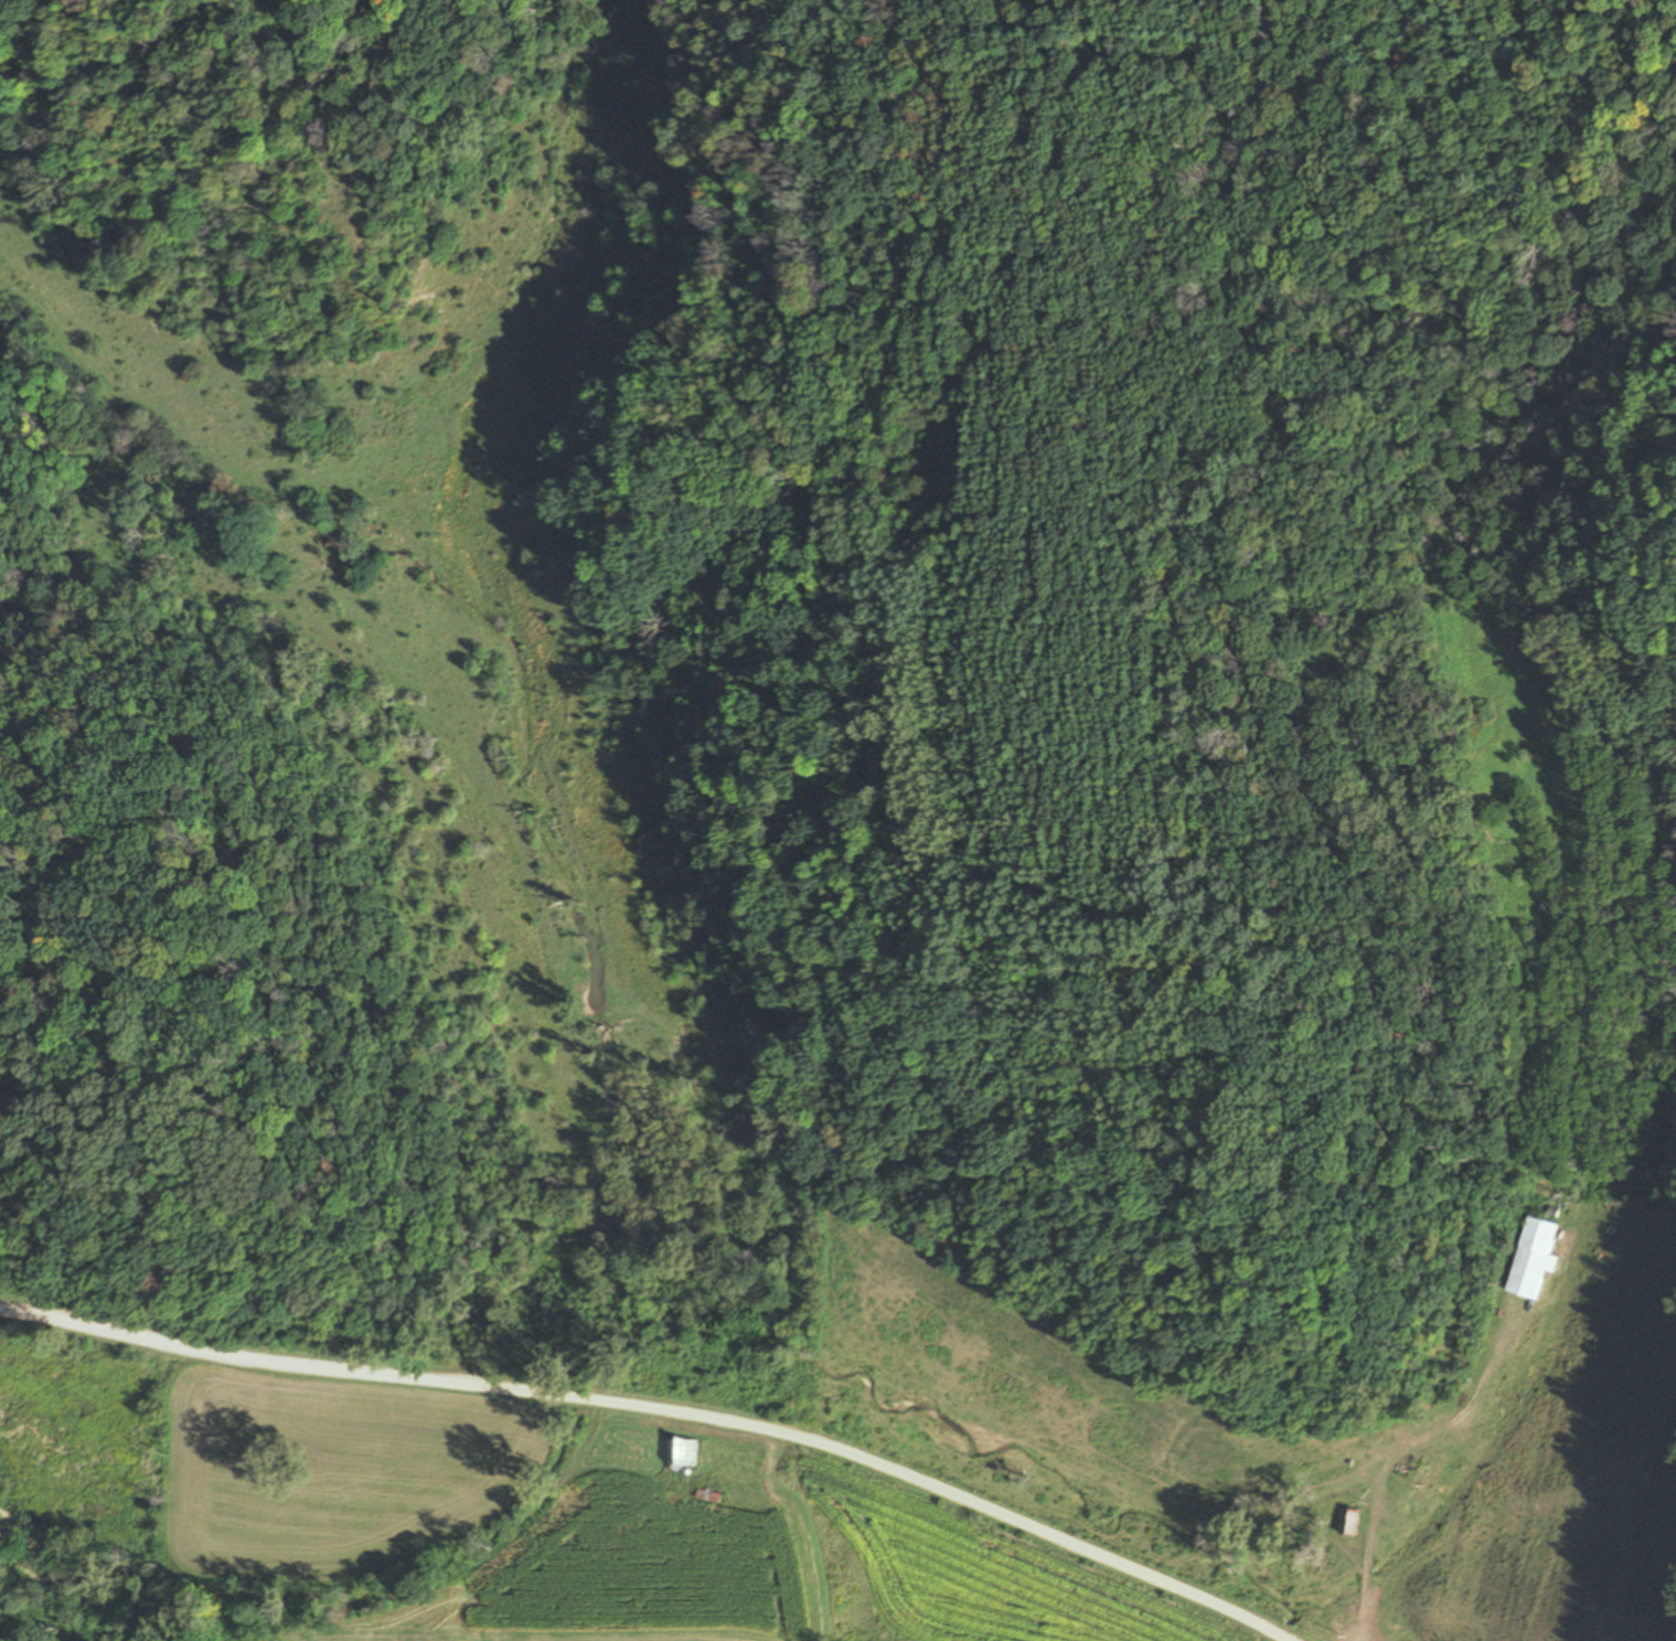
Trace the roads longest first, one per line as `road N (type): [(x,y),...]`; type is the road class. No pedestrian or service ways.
road 1 (residential): [(1287,1640),(972,1501),(746,1421),(229,1358),(0,1307)]

